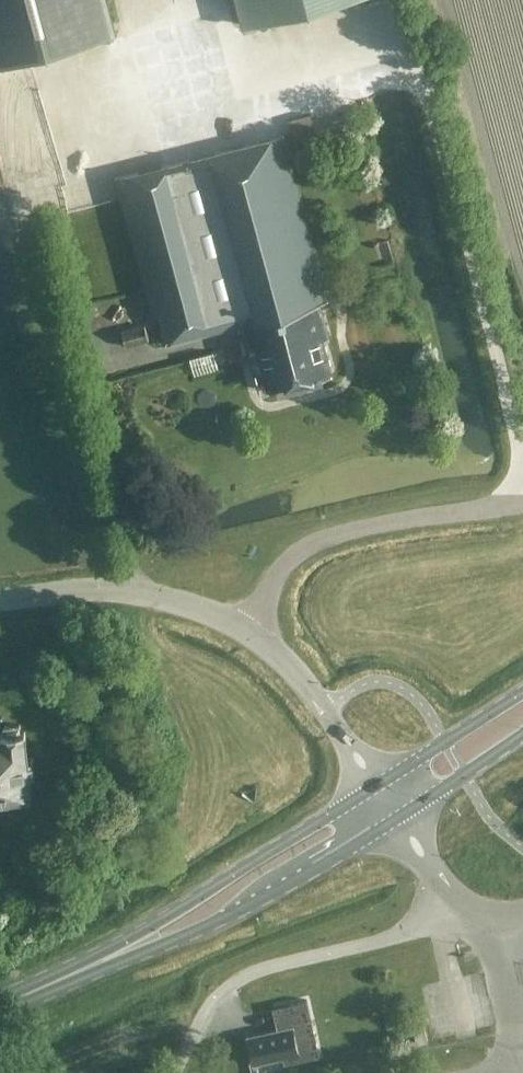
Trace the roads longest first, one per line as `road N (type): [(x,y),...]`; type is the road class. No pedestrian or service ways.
road 1 (primary): [(0,1006),(226,915),(398,816)]
road 2 (primary): [(379,788),(0,1004)]
road 3 (unclassified): [(173,1072),(206,1009),(230,984),(462,909)]
road 4 (unclassified): [(251,634),(275,579),(309,546),(369,526),(519,500)]
road 5 (unclassified): [(251,634),(216,616),(135,596),(0,600)]
road 6 (unclassified): [(379,788),(321,704),(251,634)]
road 7 (primary): [(522,693),(379,788)]
road 8 (primary): [(398,816),(522,736)]

